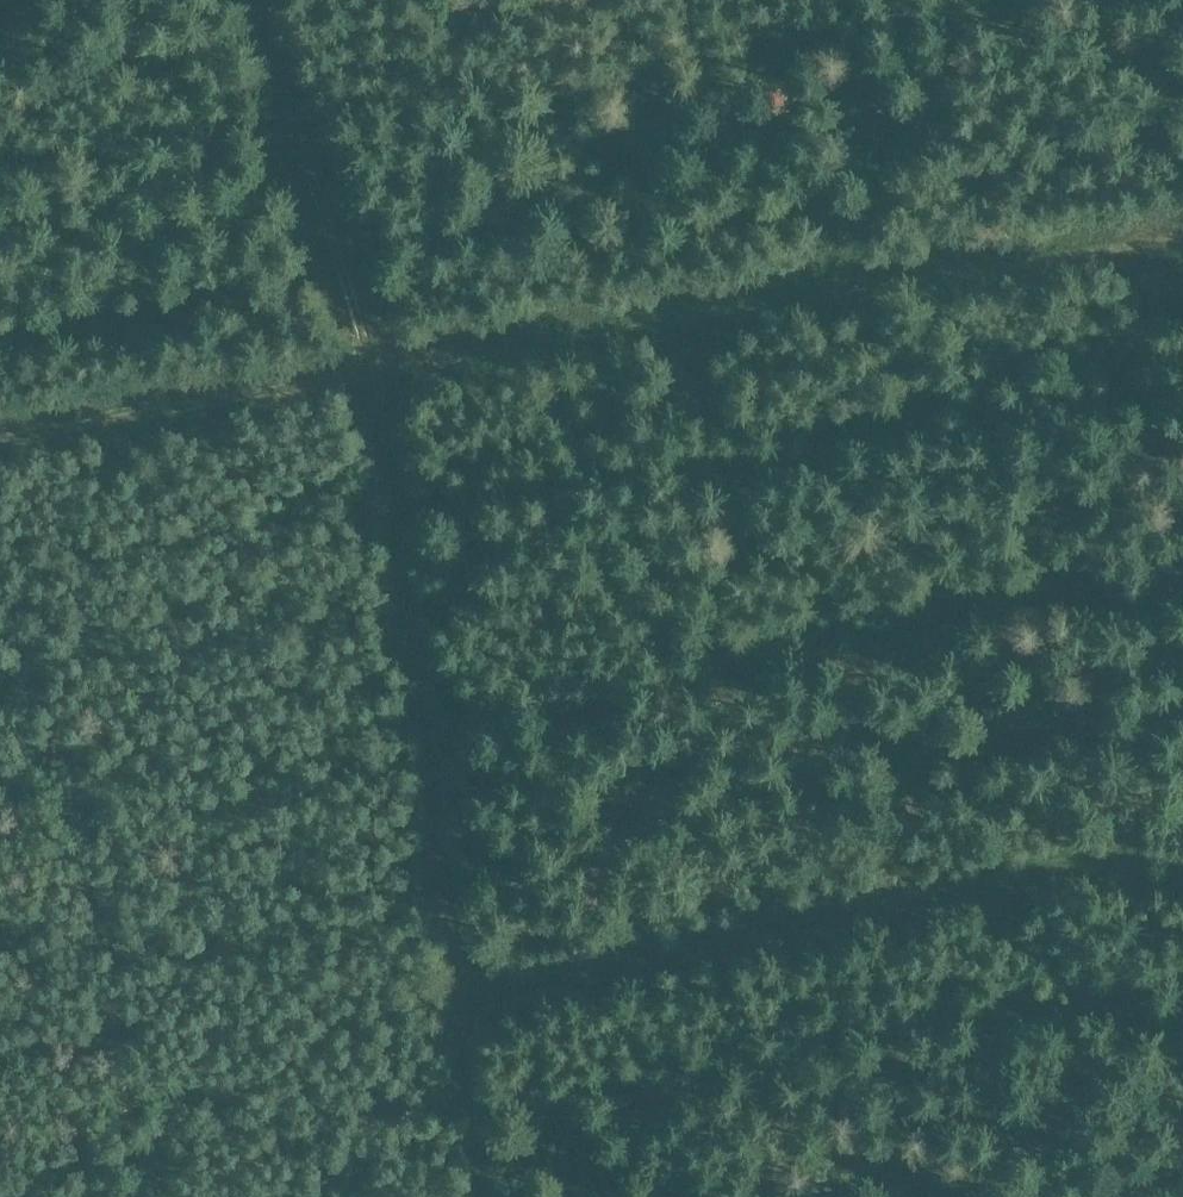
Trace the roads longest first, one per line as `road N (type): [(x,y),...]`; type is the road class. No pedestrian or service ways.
road 1 (track): [(262,0),(287,106),(371,362),(484,1196)]
road 2 (track): [(1182,238),(371,362),(0,434)]
road 3 (track): [(1182,859),(1089,862),(980,880),(457,997)]

